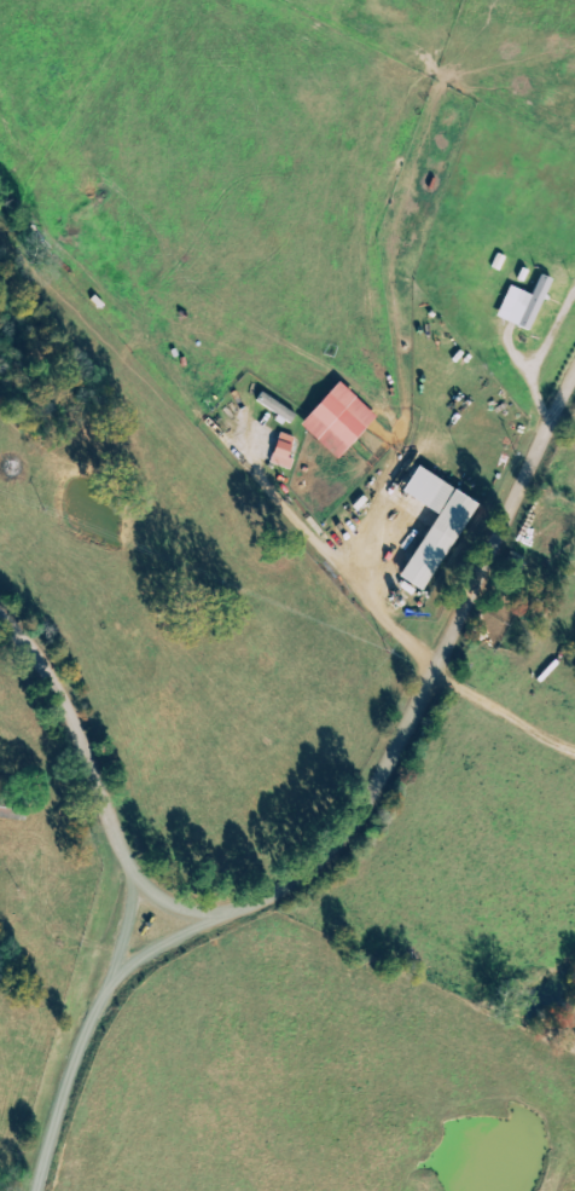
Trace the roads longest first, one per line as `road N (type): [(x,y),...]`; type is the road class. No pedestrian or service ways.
road 1 (residential): [(138,942),(303,908),(345,872),(574,450)]
road 2 (residential): [(0,619),(59,683),(138,942)]
road 3 (residential): [(38,1190),(94,999),(138,942)]

